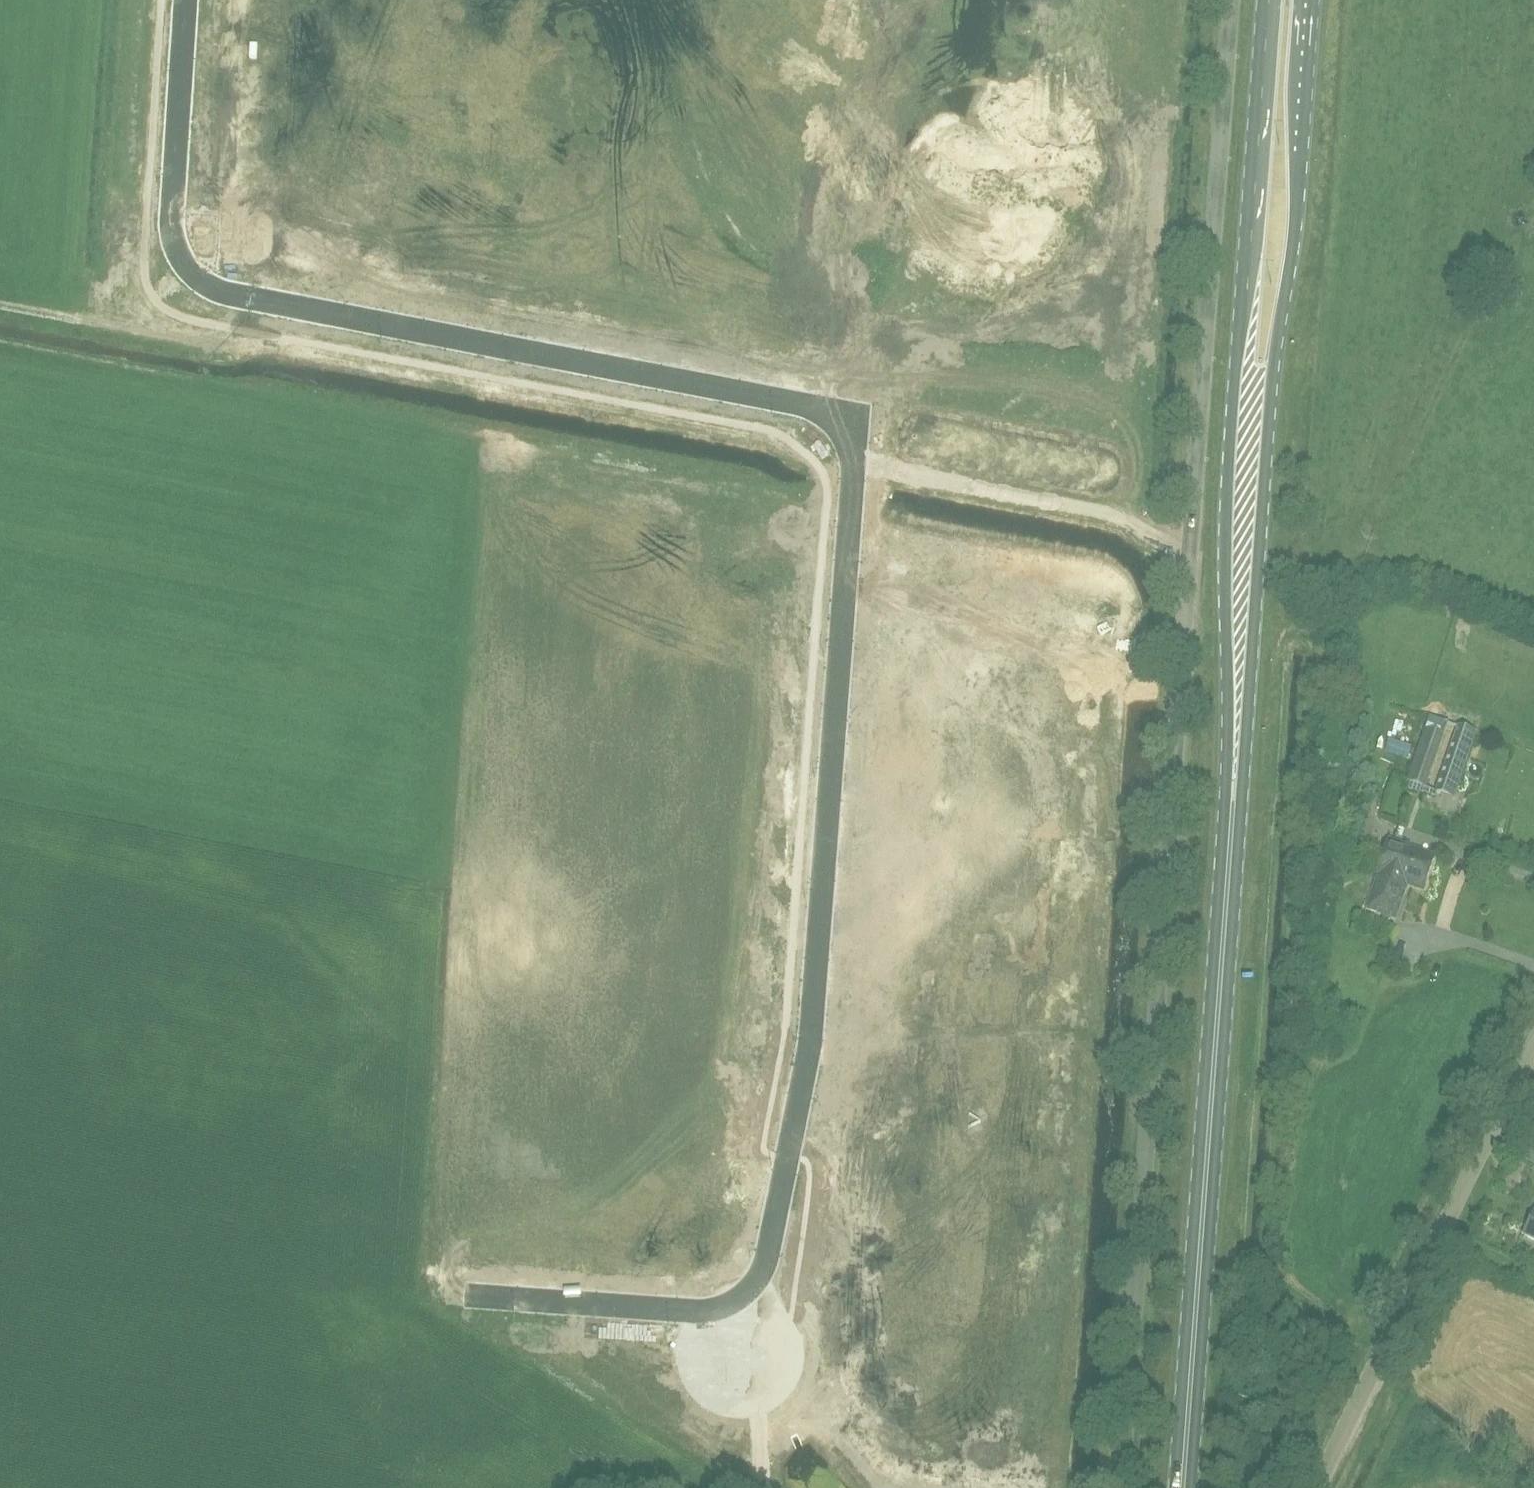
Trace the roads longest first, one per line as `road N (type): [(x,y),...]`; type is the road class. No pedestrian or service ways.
road 1 (tertiary): [(191,0),(178,231),(193,258),(812,357),(783,902),(737,1254),(718,1289),(690,1298),(457,1281)]
road 2 (unclassified): [(1117,1487),(1228,0)]
road 3 (primary): [(1178,1487),(1237,719)]
road 4 (primary): [(1237,719),(1312,0)]
road 5 (primary): [(1267,0),(1231,430),(1225,586),(1237,719)]
road 6 (unclassified): [(1323,1487),(1533,1051)]

